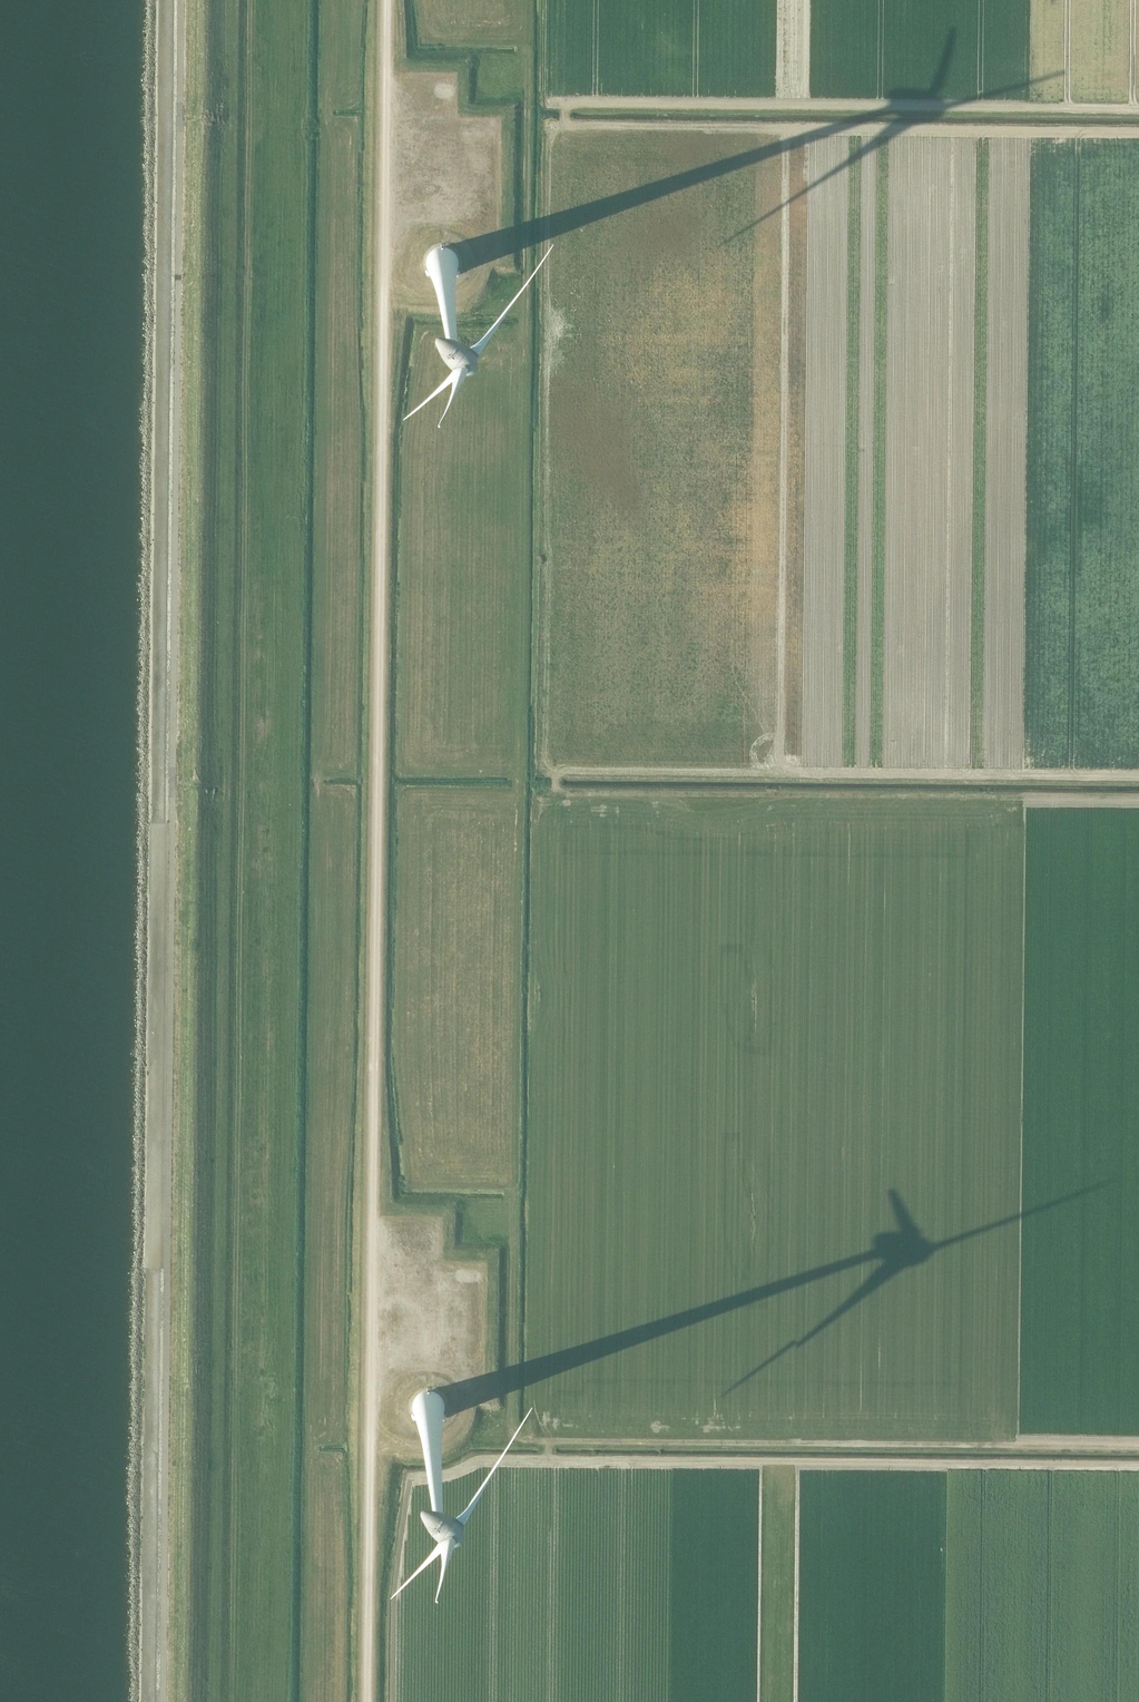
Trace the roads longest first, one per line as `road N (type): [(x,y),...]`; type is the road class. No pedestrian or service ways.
road 1 (unclassified): [(163,1701),(181,0)]

